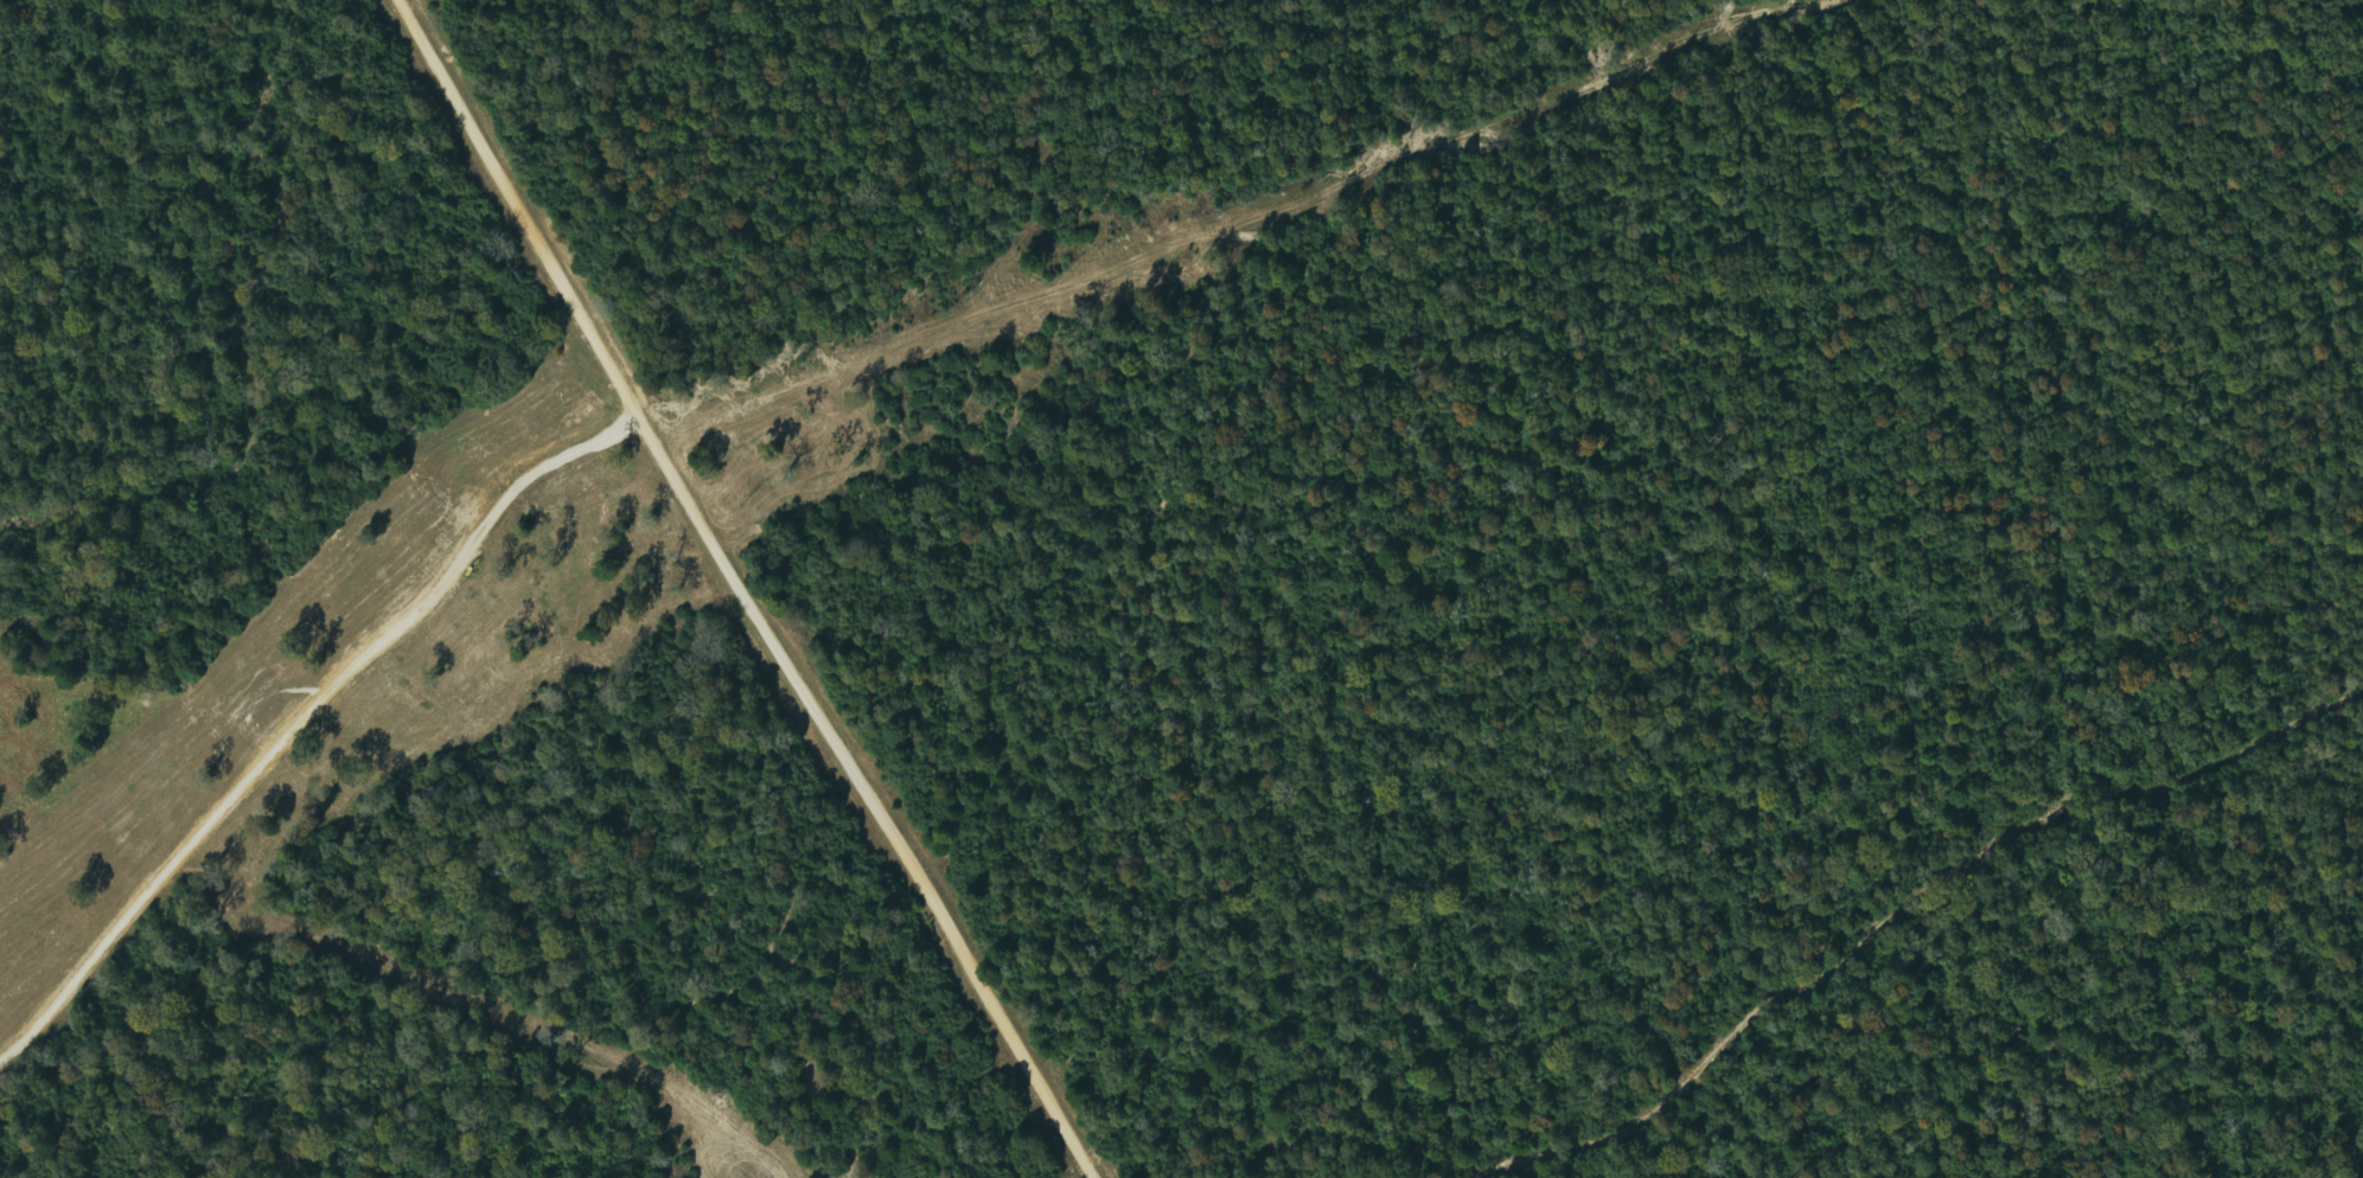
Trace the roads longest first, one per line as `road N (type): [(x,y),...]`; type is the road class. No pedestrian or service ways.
road 1 (residential): [(398,0),(1087,1177)]

